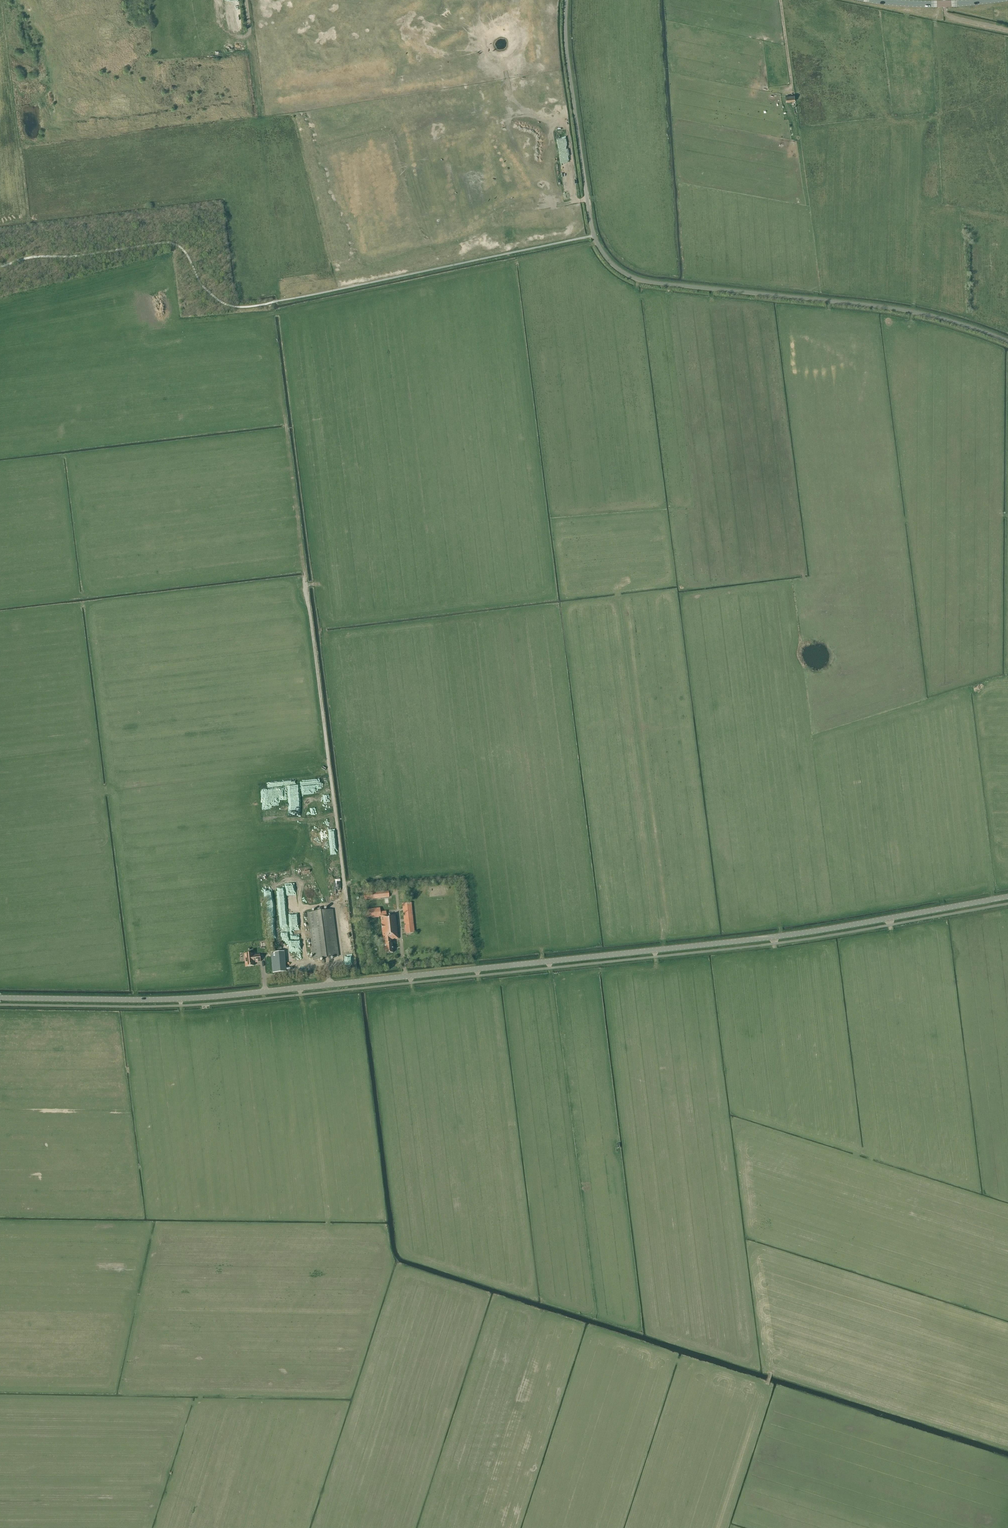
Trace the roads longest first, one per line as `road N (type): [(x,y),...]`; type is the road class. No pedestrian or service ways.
road 1 (tertiary): [(0,997),(228,995),(758,938),(1007,896)]
road 2 (unclassified): [(1007,339),(890,306),(652,282),(613,264),(589,210),(567,0)]
road 3 (secondary): [(1003,0),(868,0)]

